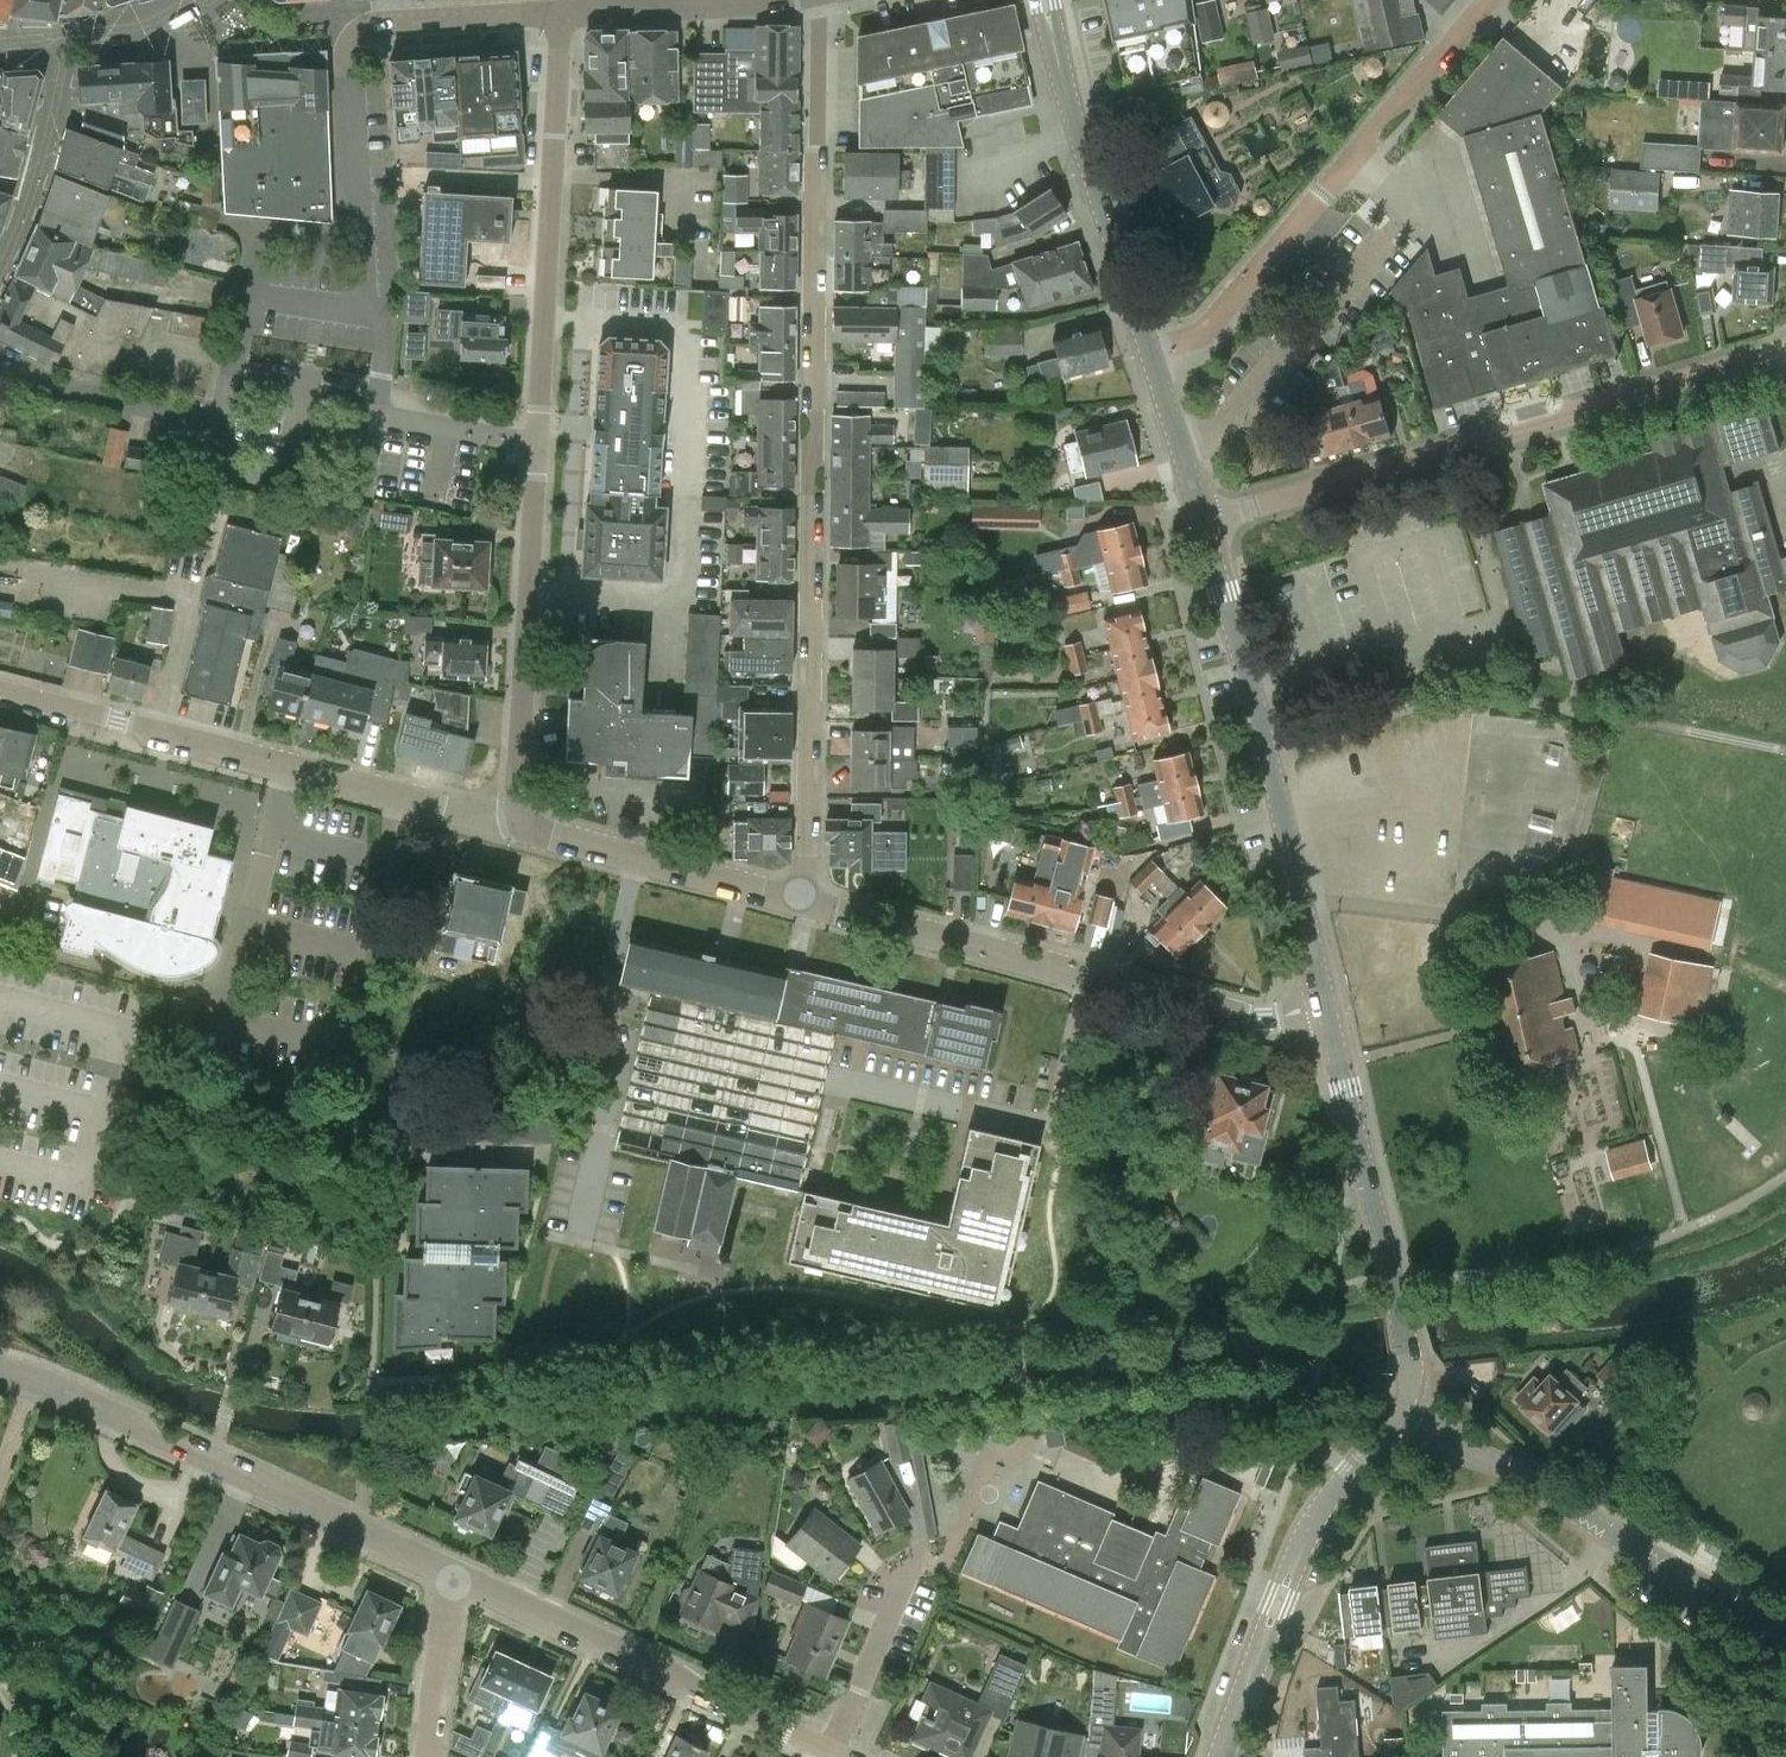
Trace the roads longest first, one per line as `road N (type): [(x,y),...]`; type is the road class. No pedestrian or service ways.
road 1 (residential): [(818,0),(806,862),(799,900)]
road 2 (residential): [(522,818),(517,790),(559,14)]
road 3 (residential): [(1203,523),(1785,352)]
road 4 (residential): [(1326,1008),(1268,1021),(1240,1017),(799,900)]
road 5 (tertiary): [(1326,1008),(1269,760),(1203,523)]
road 6 (tertiary): [(454,1576),(59,1387),(0,1369)]
road 7 (residential): [(1489,0),(1204,335),(1148,350)]
road 8 (unclassified): [(1785,1658),(1735,1610),(1532,1481),(1401,1410)]
road 9 (tertiary): [(832,1752),(454,1576)]
road 10 (tertiary): [(1401,1410),(1411,1353),(1326,1008)]
road 11 (residential): [(0,691),(396,794)]
road 12 (tertiary): [(1222,1756),(1311,1524),(1401,1410)]
road 13 (tertiary): [(1148,350),(1075,125),(1046,0)]
road 14 (residential): [(379,1152),(396,794)]
road 15 (residential): [(799,900),(551,839),(522,818)]
road 16 (residential): [(58,36),(52,120),(0,270)]
road 17 (residential): [(350,42),(372,23),(559,14)]
road 18 (residential): [(914,1564),(897,1585),(832,1752)]
road 19 (residential): [(427,1756),(454,1576)]
road 20 (tertiary): [(1203,523),(1148,350)]
road 21 (residential): [(608,10),(766,0)]
road 22 (residential): [(58,36),(140,25),(188,0)]
road 23 (residential): [(0,361),(127,397)]
road 24 (residential): [(396,794),(489,819),(522,818)]

